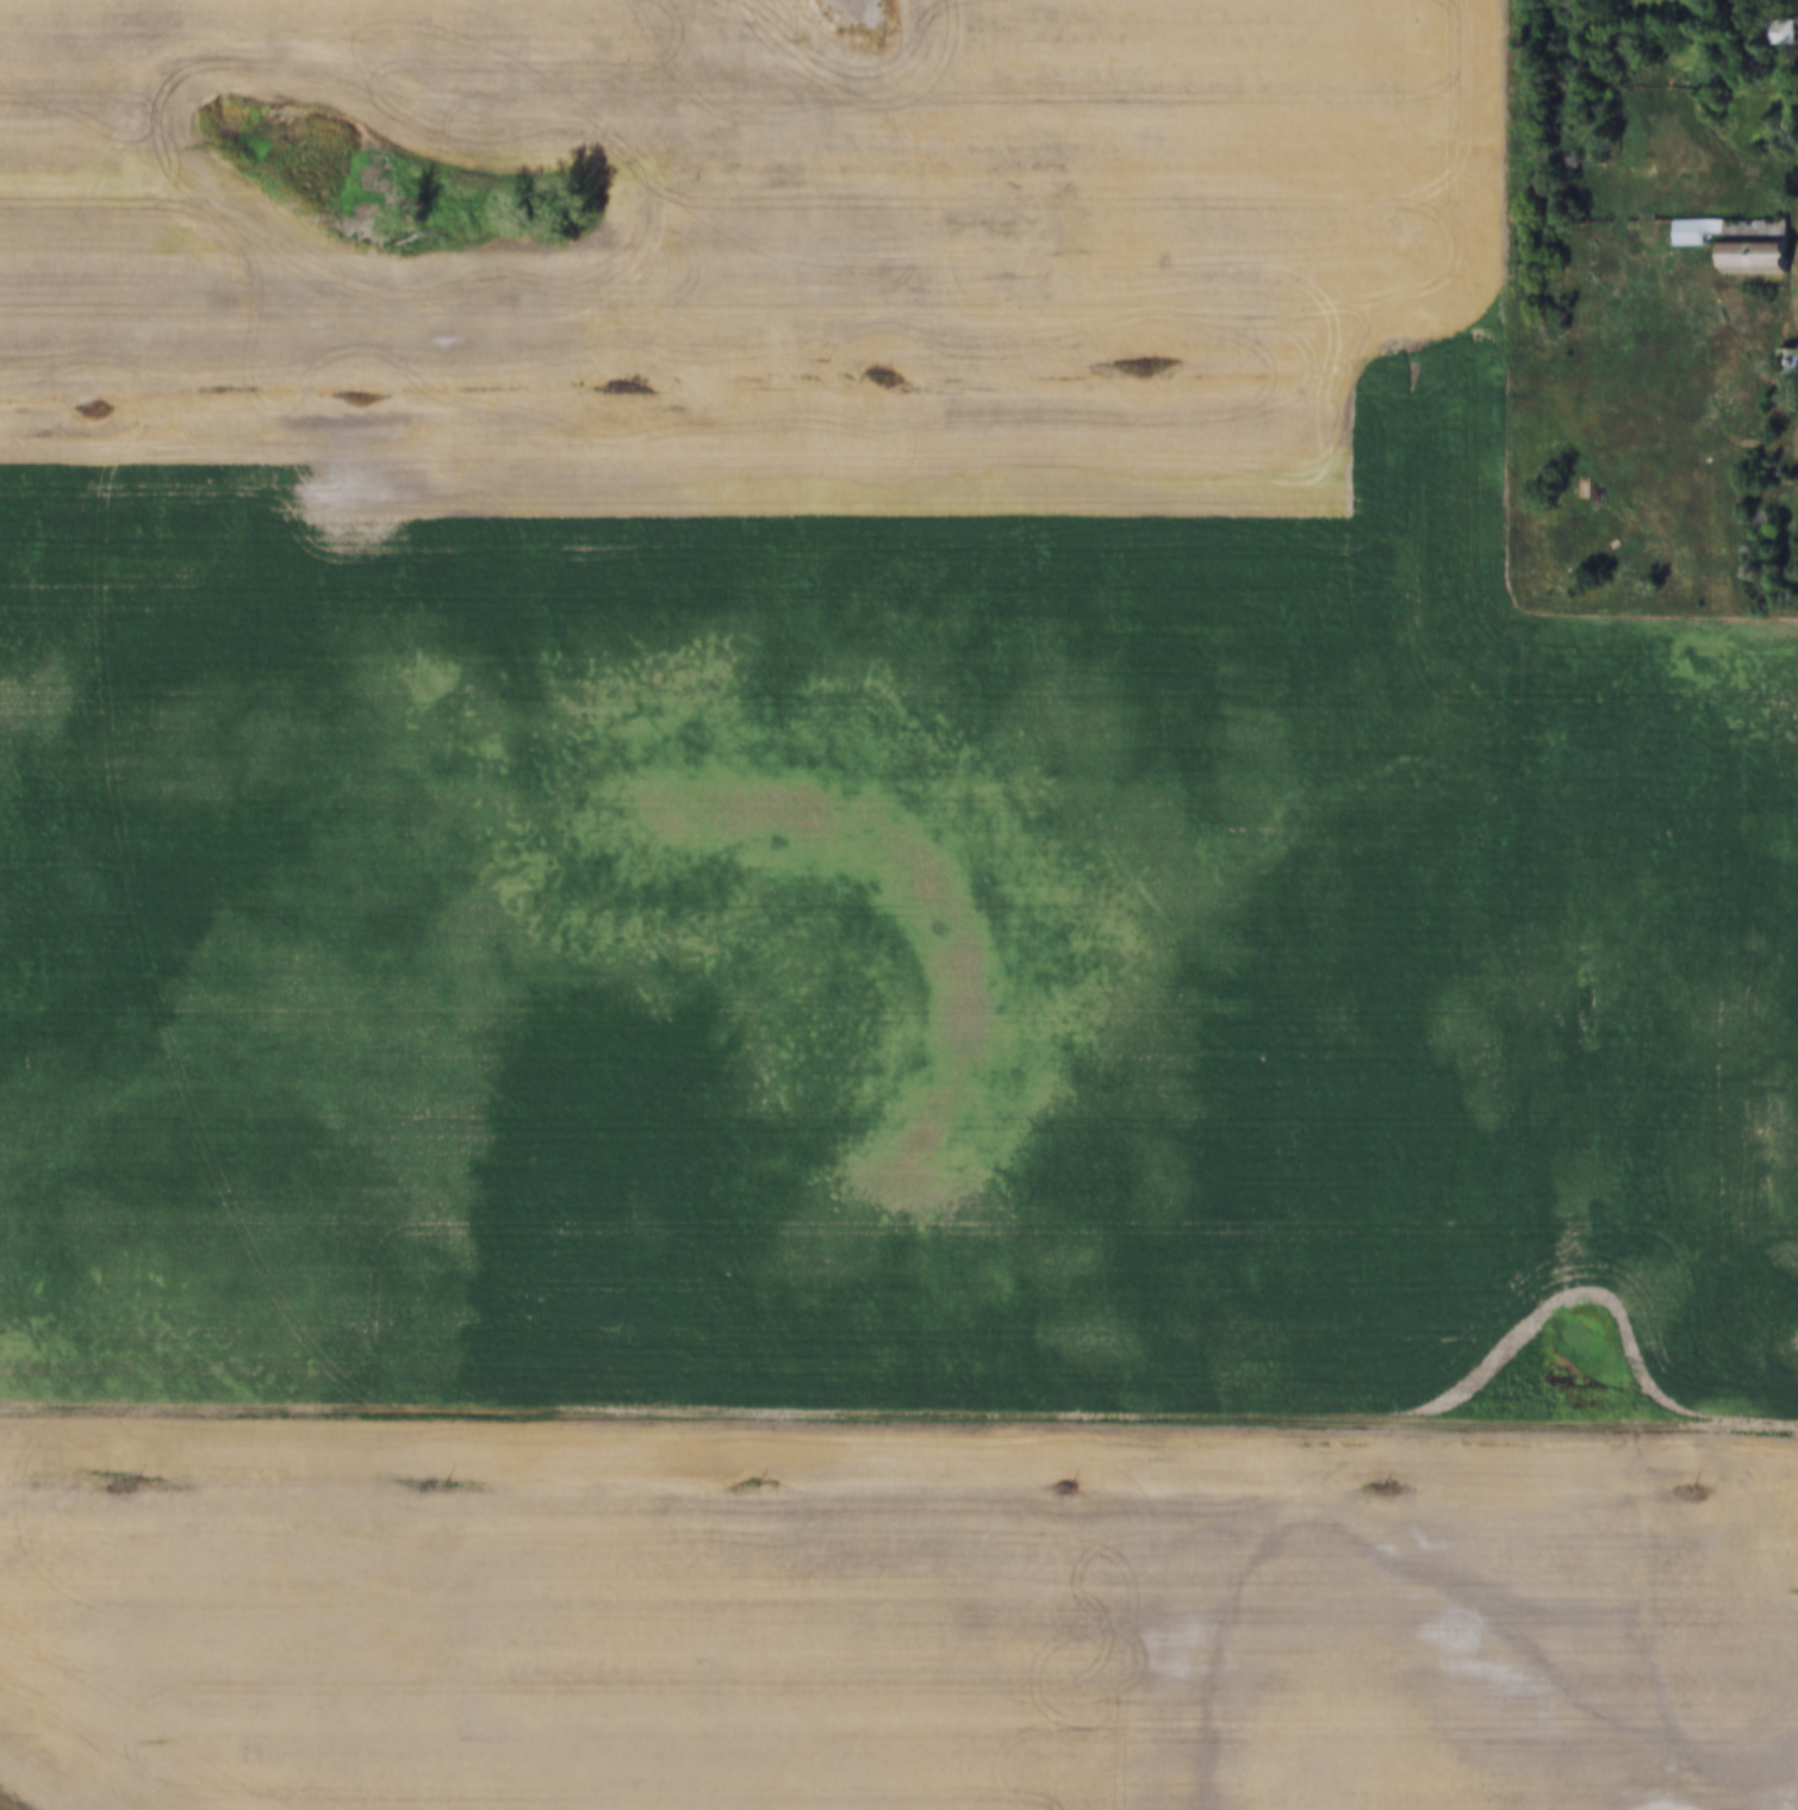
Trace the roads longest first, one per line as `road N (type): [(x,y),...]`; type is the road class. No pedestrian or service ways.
road 1 (track): [(0,1414),(1797,1430)]

